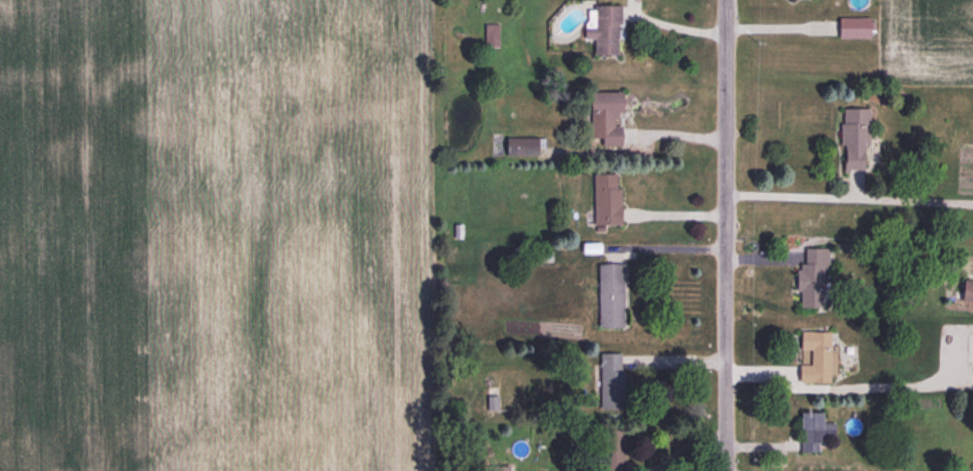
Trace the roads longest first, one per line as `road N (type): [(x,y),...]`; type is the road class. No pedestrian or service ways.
road 1 (residential): [(725,470),(729,0)]

